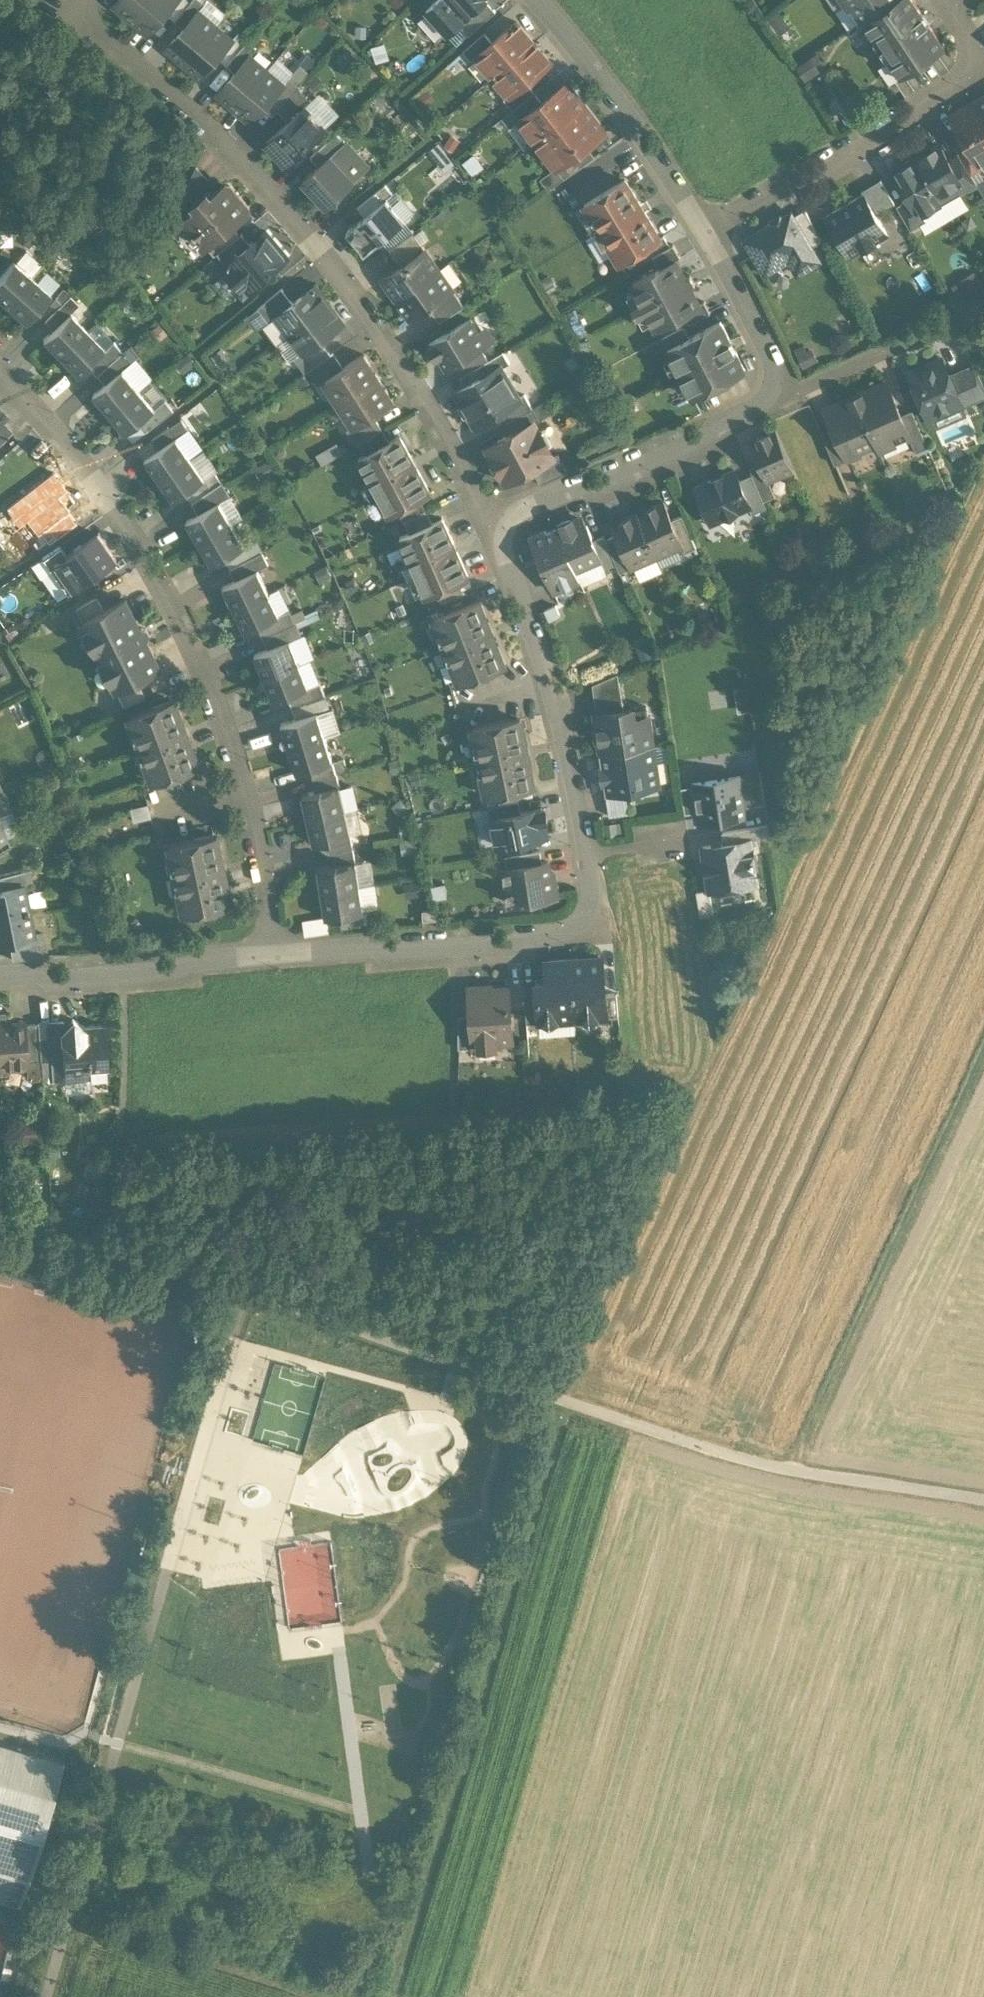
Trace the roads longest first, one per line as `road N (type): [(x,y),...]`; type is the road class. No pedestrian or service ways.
road 1 (track): [(983,1502),(739,1462),(0,1208)]
road 2 (residential): [(490,523),(550,676),(578,795),(590,898),(583,919),(562,936),(511,948),(273,958)]
road 3 (residential): [(84,0),(72,18),(259,177),(312,241),(398,358),(490,523)]
road 4 (residential): [(0,380),(44,418),(93,481),(161,585),(216,698),(255,834),(273,958)]
road 5 (track): [(983,1056),(794,1472)]
road 6 (residential): [(983,63),(701,229)]
road 7 (residential): [(785,392),(490,523)]
road 8 (residential): [(535,0),(663,166),(701,229)]
road 9 (residential): [(273,958),(0,977)]
road 10 (track): [(68,1914),(317,1996)]
road 11 (residential): [(701,229),(785,392)]
road 12 (residential): [(952,324),(785,392)]

